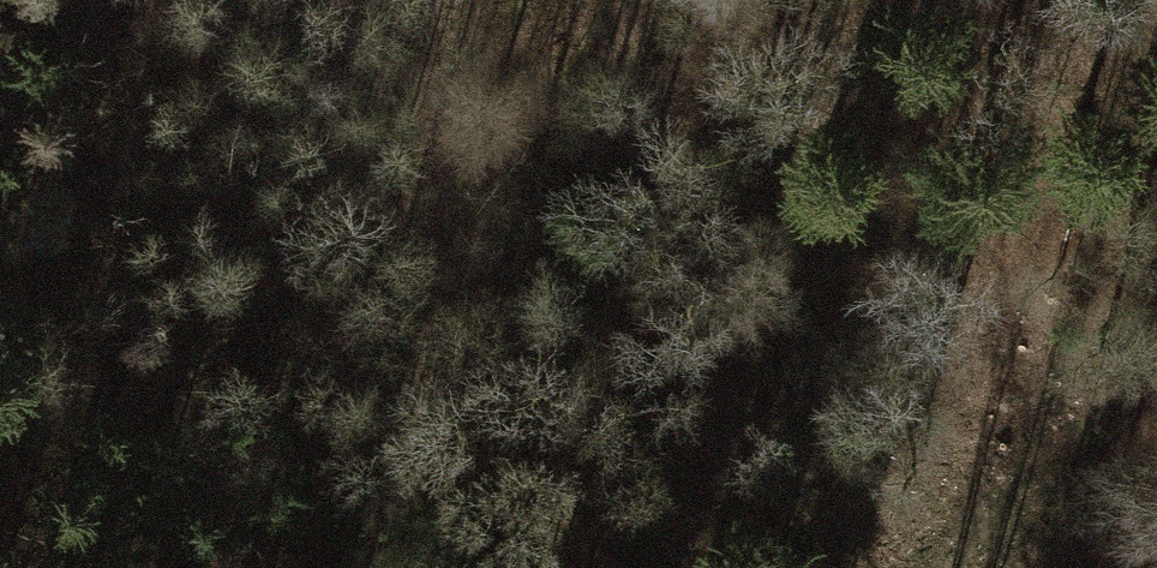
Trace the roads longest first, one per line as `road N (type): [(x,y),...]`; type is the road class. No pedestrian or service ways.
road 1 (track): [(919,0),(839,92),(716,182),(628,310),(528,503),(476,567)]
road 2 (track): [(528,503),(477,237),(498,35),(532,0)]
road 3 (track): [(217,0),(71,170),(0,380)]
road 4 (track): [(962,567),(1156,359)]

